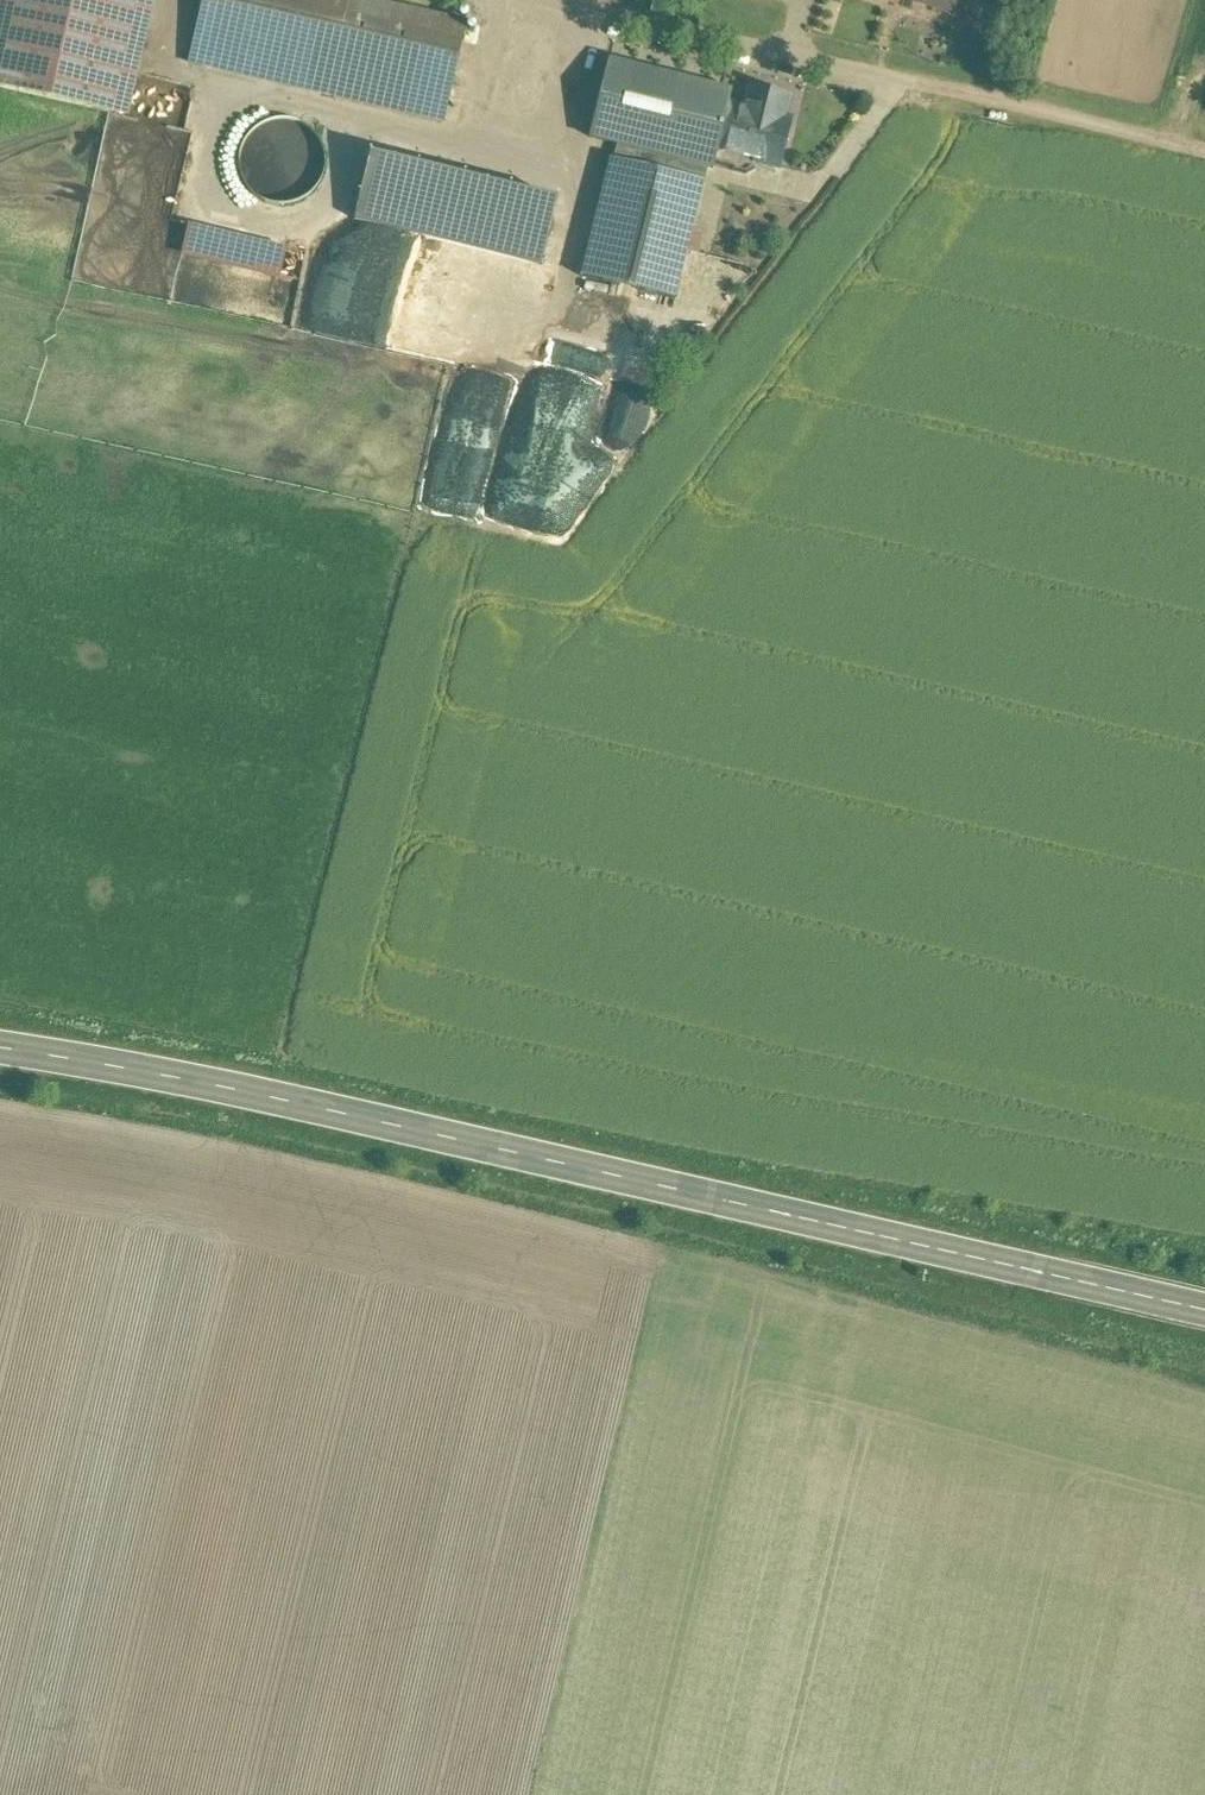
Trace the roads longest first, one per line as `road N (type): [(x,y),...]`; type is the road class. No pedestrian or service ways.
road 1 (secondary): [(1204,1313),(209,1085),(0,1050)]
road 2 (unclassified): [(544,0),(1204,151)]

